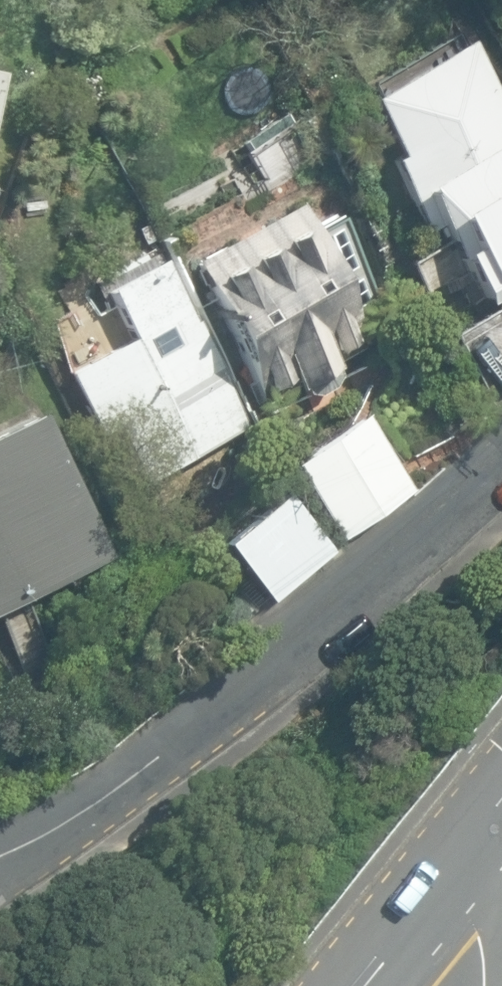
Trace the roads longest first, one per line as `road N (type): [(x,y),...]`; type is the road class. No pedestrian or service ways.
road 1 (residential): [(0,869),(63,843),(104,812),(501,459)]
road 2 (residential): [(367,985),(453,879)]

